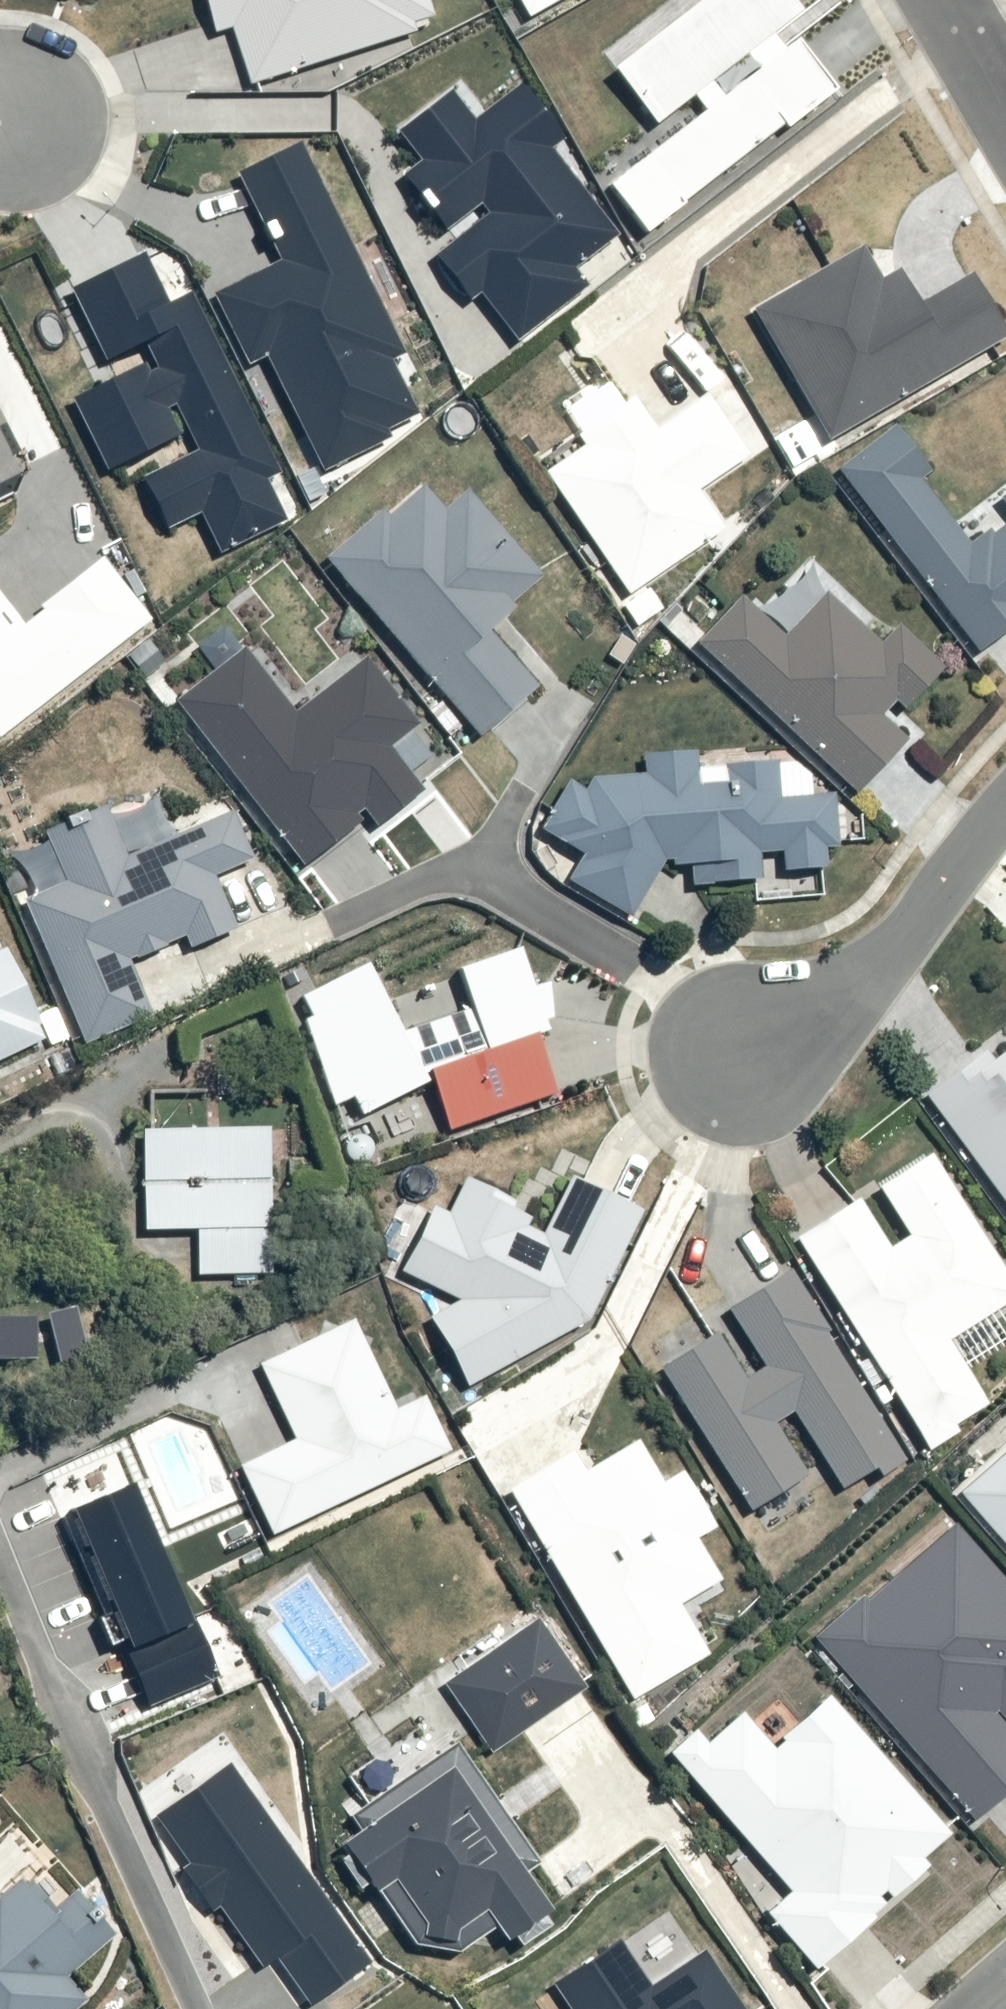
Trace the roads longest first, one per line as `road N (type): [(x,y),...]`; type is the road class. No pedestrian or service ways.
road 1 (residential): [(731,1061),(876,971),(1005,810)]

